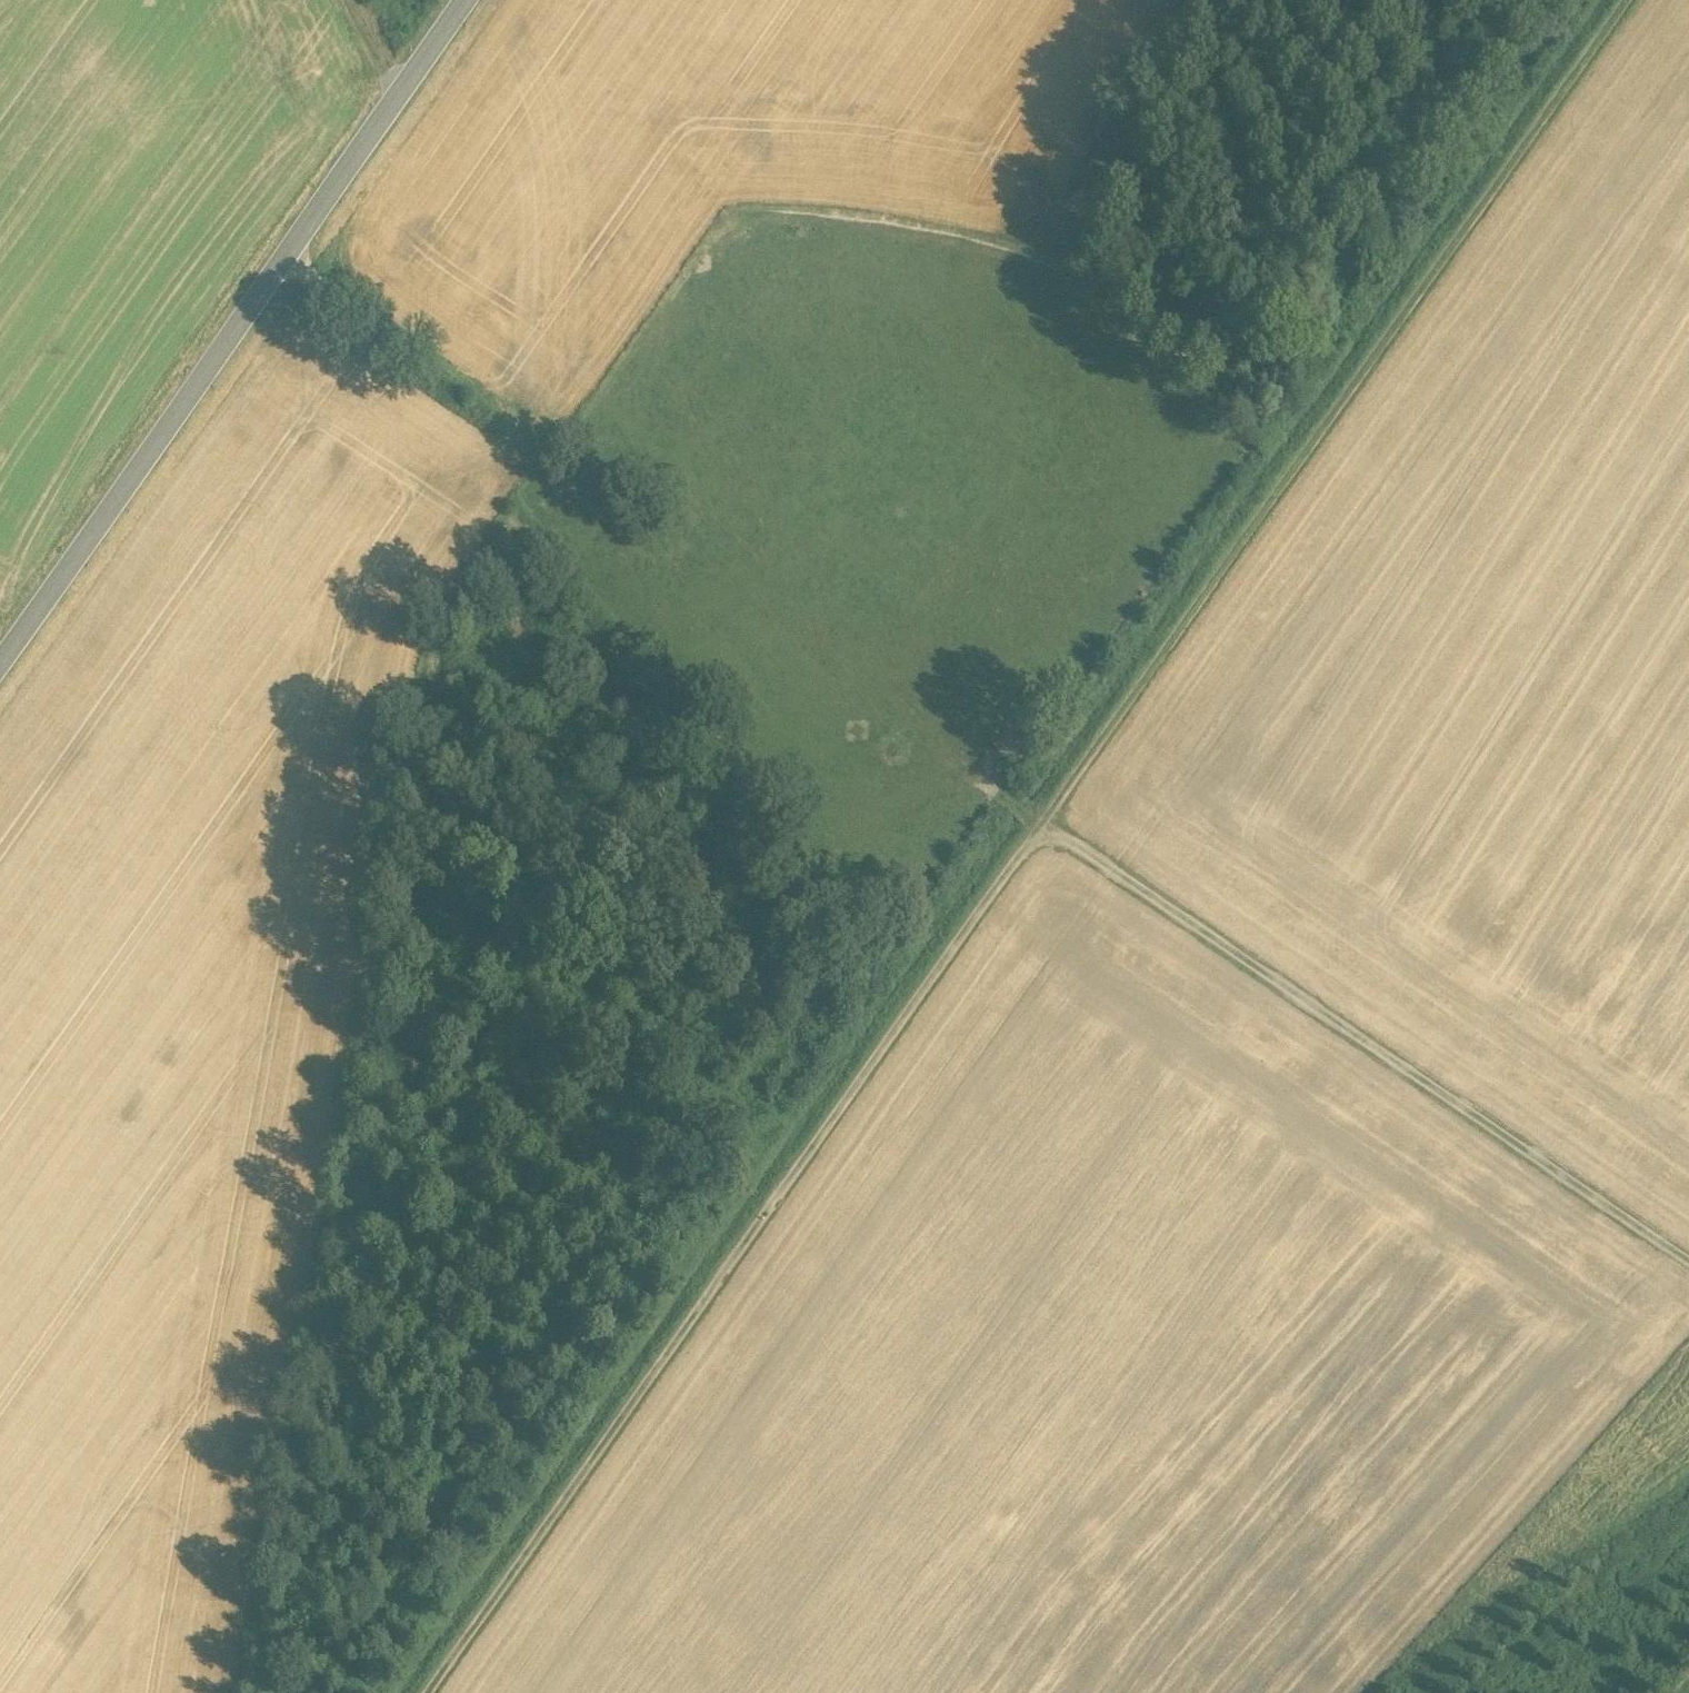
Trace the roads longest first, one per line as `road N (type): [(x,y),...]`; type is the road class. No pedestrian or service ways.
road 1 (track): [(1688,1265),(1042,827),(611,1456),(434,1692)]
road 2 (track): [(1042,827),(1629,0)]
road 3 (secondary): [(467,0),(0,663)]

